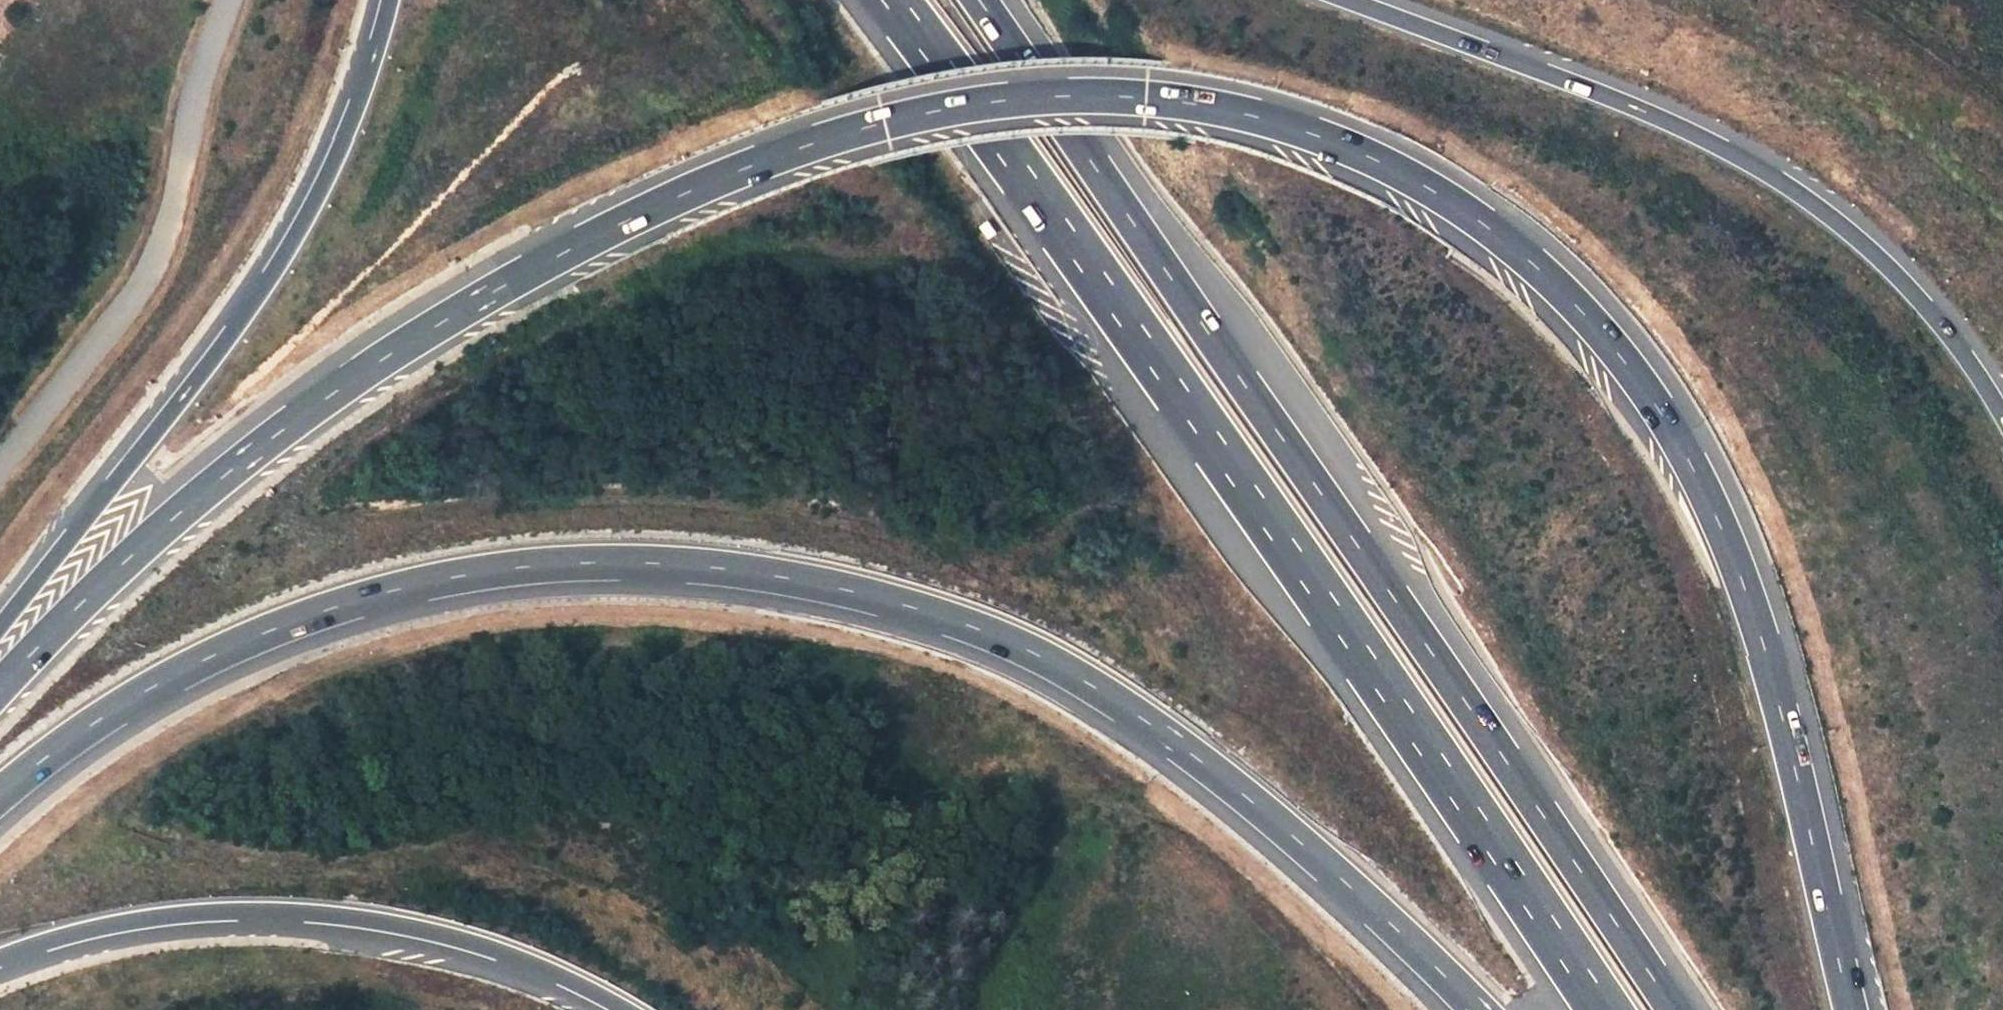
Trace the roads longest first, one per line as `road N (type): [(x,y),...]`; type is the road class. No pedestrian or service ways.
road 1 (motorway): [(1854,1009),(1785,709),(1750,595),(1694,469),(1623,359),(1534,265),(1429,188),(1316,135),(1193,102),(1058,94),(933,109),(785,151),(686,190),(562,251),(329,394),(131,555),(0,687)]
road 2 (motorway): [(0,794),(155,686),(338,606),(528,568),(723,569),(915,611),(1093,690),(1253,802),(1480,1009)]
road 3 (motorway): [(887,0),(1239,475),(1606,1009)]
road 4 (motorway): [(1678,1009),(981,0)]
road 5 (motorway): [(2002,414),(1952,336),(1884,262),(1773,176),(1667,122),(1349,0)]
road 6 (motorway): [(390,0),(355,109),(295,235),(0,638)]
road 7 (motorway): [(0,958),(161,917),(308,914),(441,938),(605,1009)]
road 8 (track): [(229,0),(194,94),(176,203),(153,271),(0,466)]

